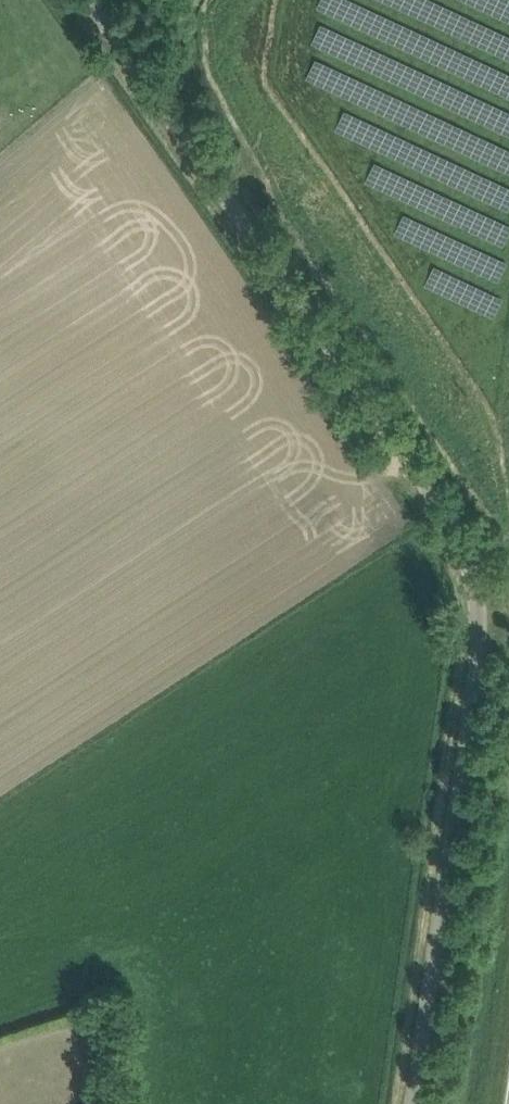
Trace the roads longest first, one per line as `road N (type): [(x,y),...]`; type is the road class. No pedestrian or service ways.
road 1 (unclassified): [(421,1103),(490,645),(487,596),(459,514),(91,0)]

